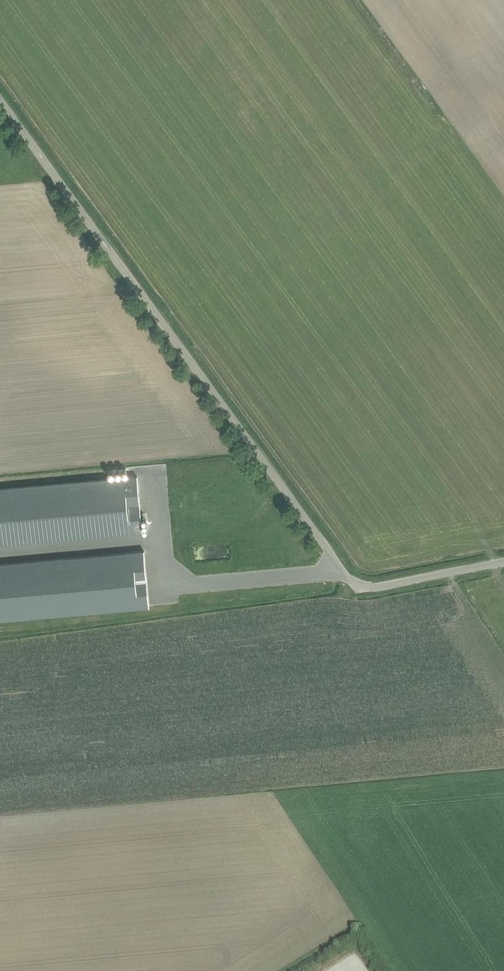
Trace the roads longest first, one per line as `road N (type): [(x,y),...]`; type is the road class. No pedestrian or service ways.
road 1 (unclassified): [(503,562),(382,585),(353,581),(0,100)]

